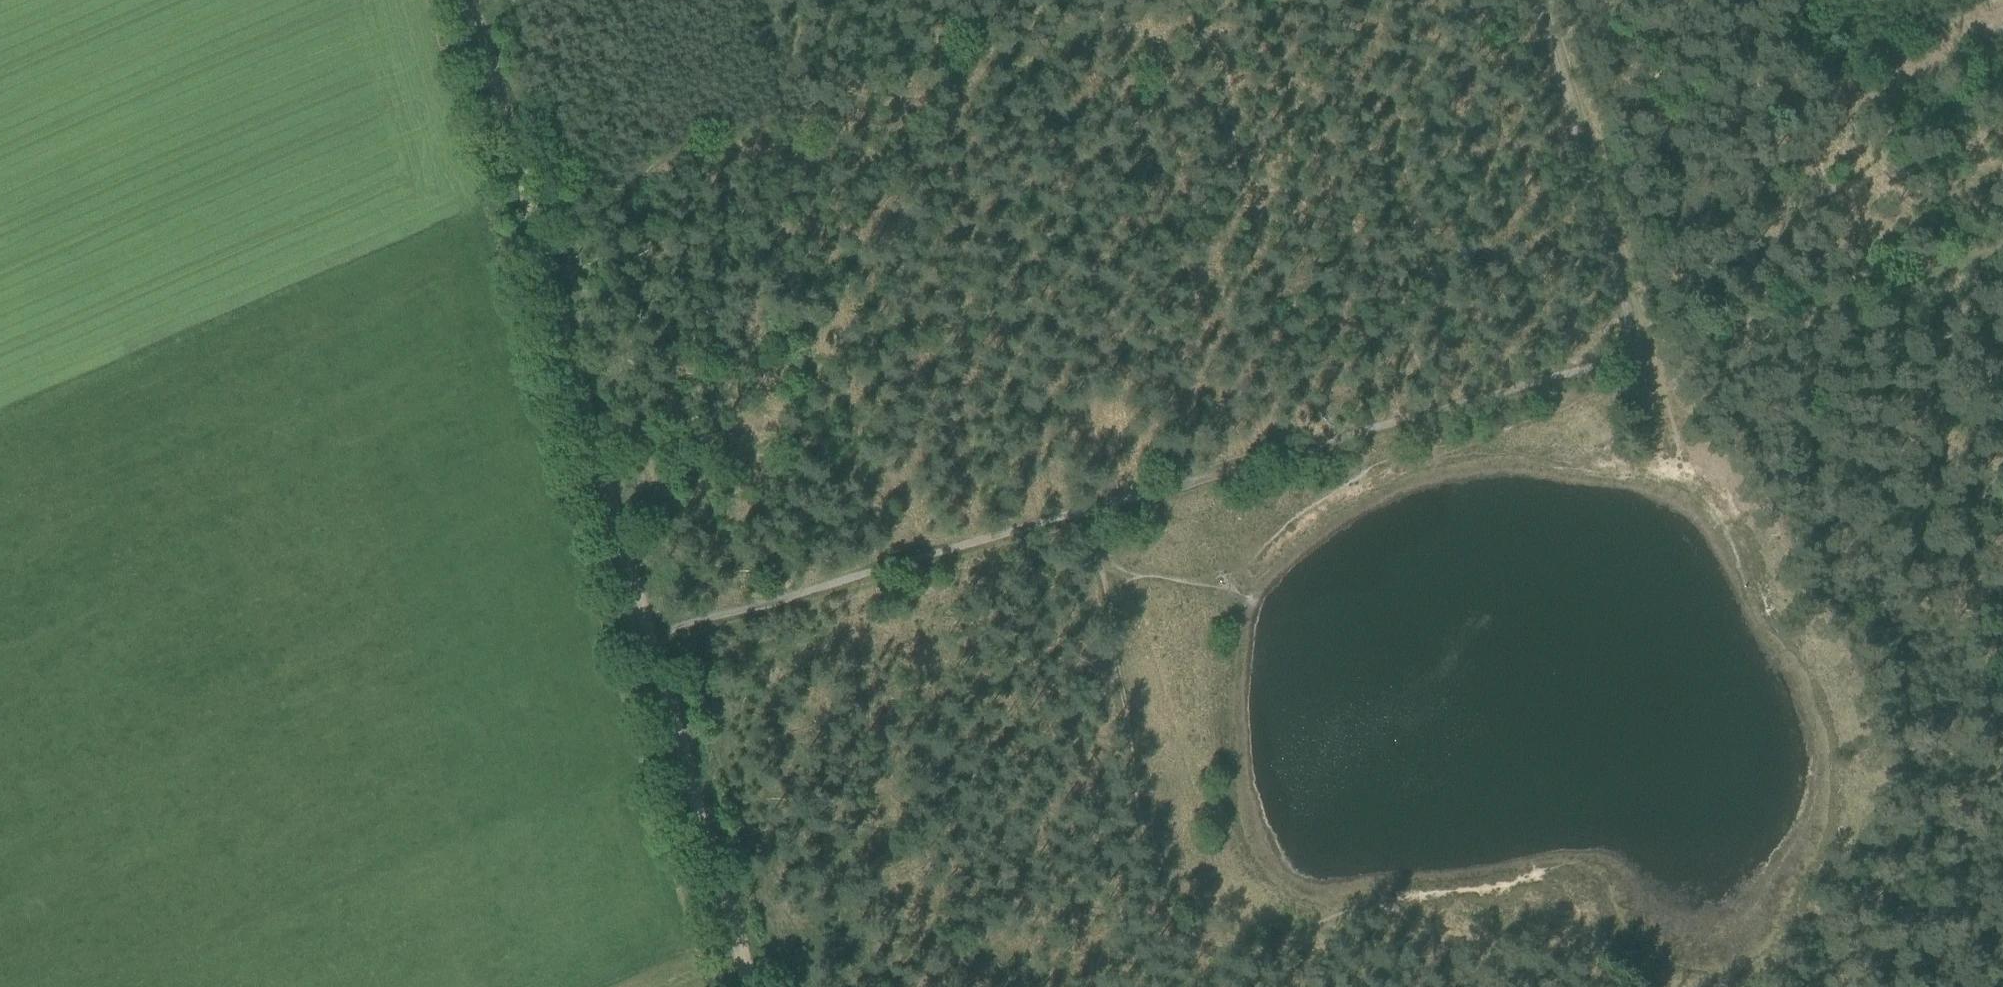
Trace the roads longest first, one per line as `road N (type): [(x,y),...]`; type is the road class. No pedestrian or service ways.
road 1 (track): [(469,0),(650,638)]
road 2 (track): [(1420,414),(1644,355),(1543,0)]
road 3 (track): [(650,638),(749,986)]
road 4 (track): [(1420,414),(1104,506)]
road 5 (track): [(794,594),(1104,506)]
road 6 (track): [(794,594),(650,638)]

